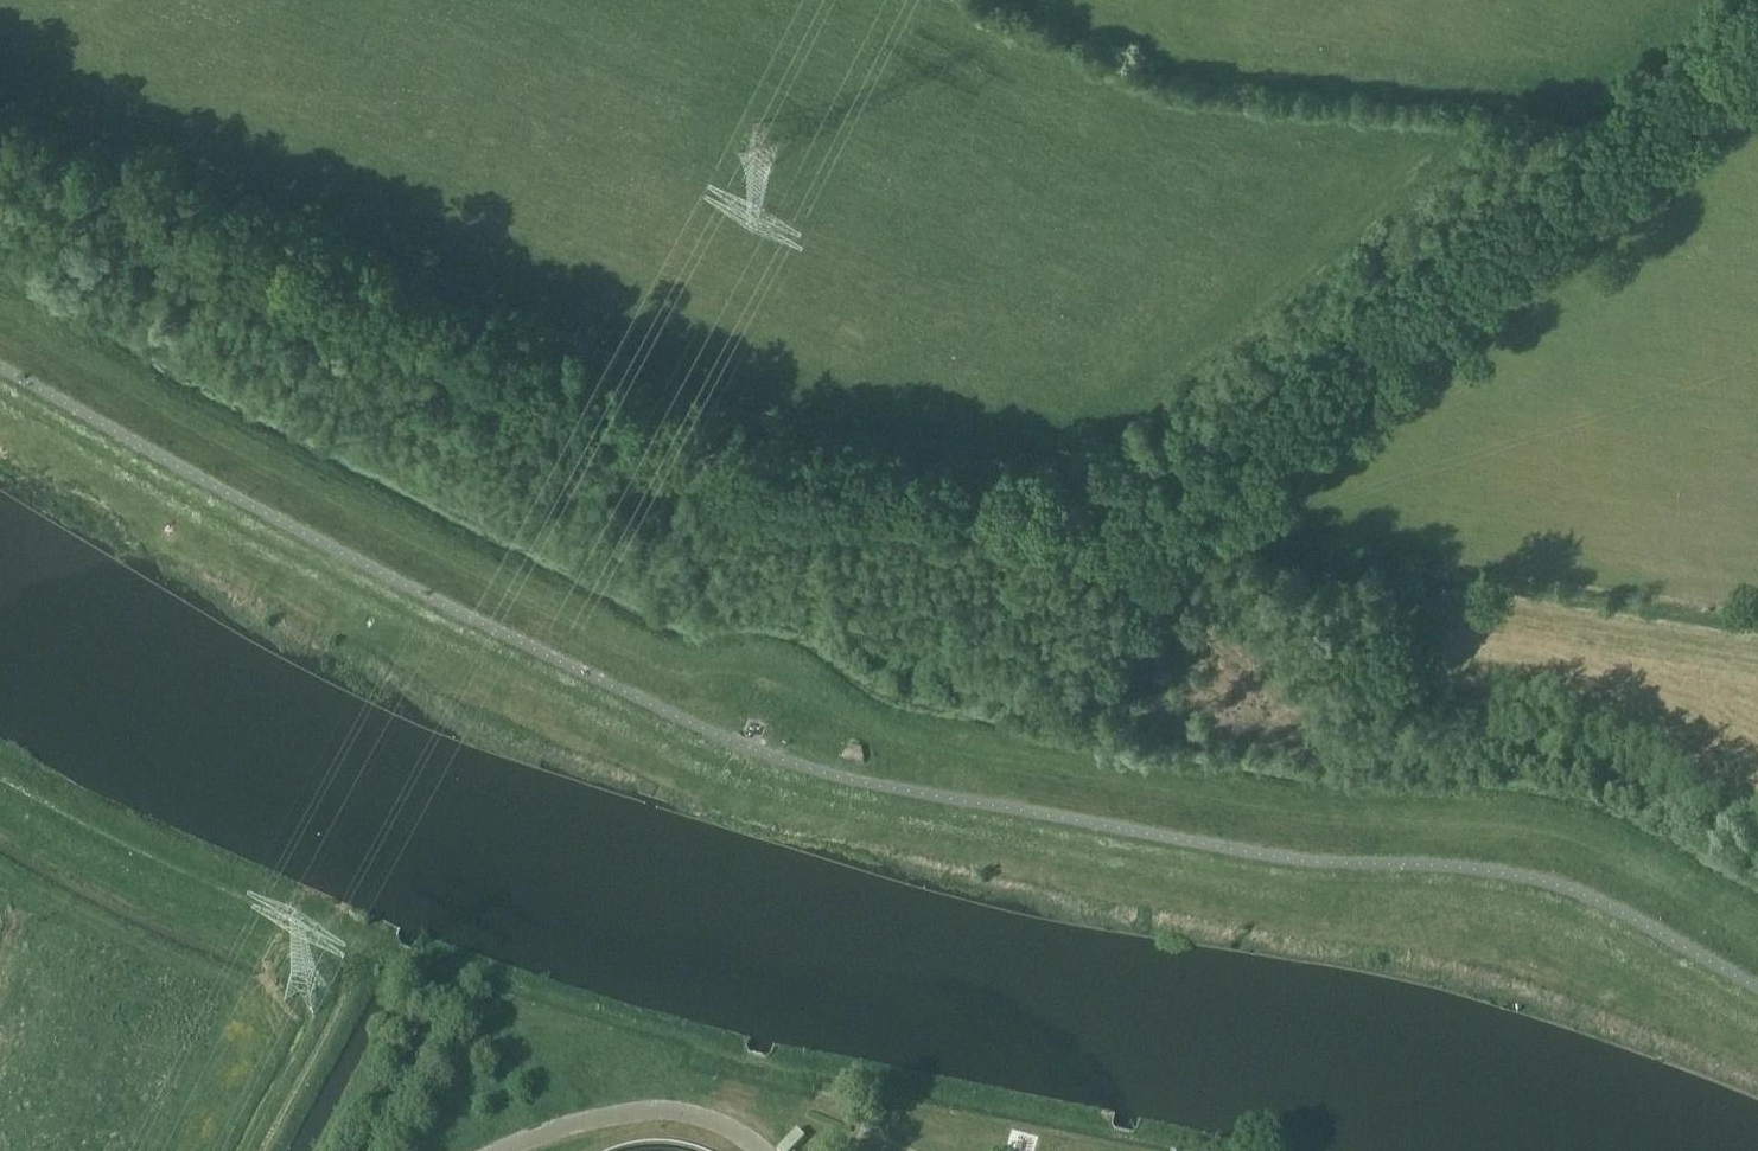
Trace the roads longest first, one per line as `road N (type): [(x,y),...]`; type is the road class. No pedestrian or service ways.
road 1 (track): [(0,96),(783,430),(1033,459),(1288,520)]
road 2 (track): [(1199,500),(1327,389)]
road 3 (track): [(1143,486),(1104,602)]

